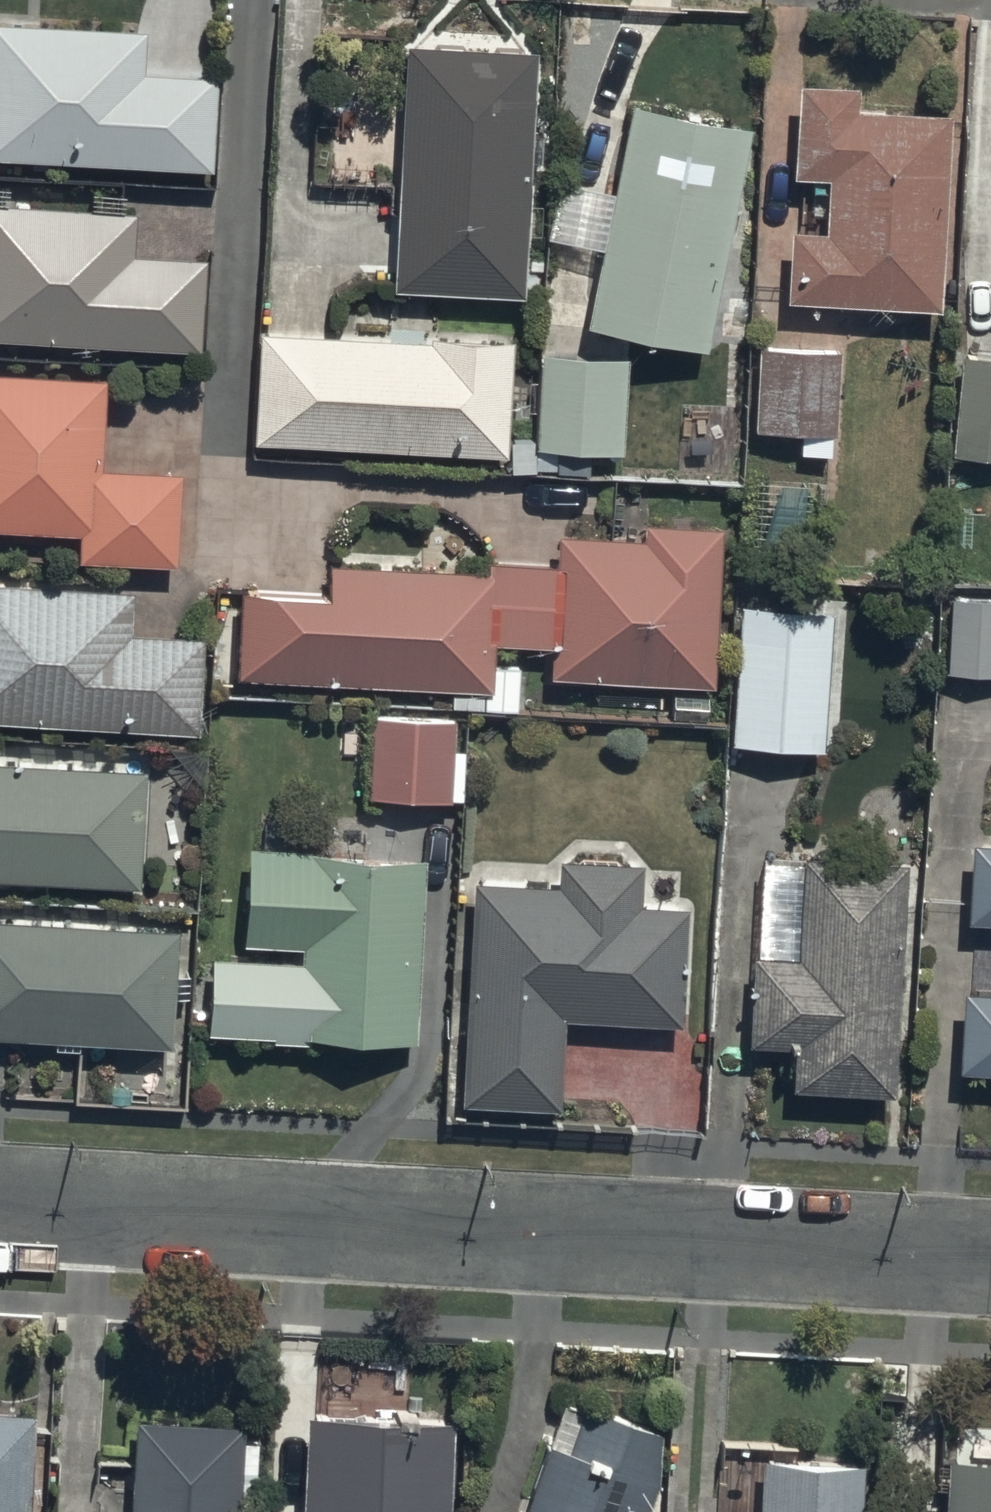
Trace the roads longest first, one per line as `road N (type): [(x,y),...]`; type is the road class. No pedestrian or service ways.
road 1 (residential): [(0,1206),(990,1260)]

